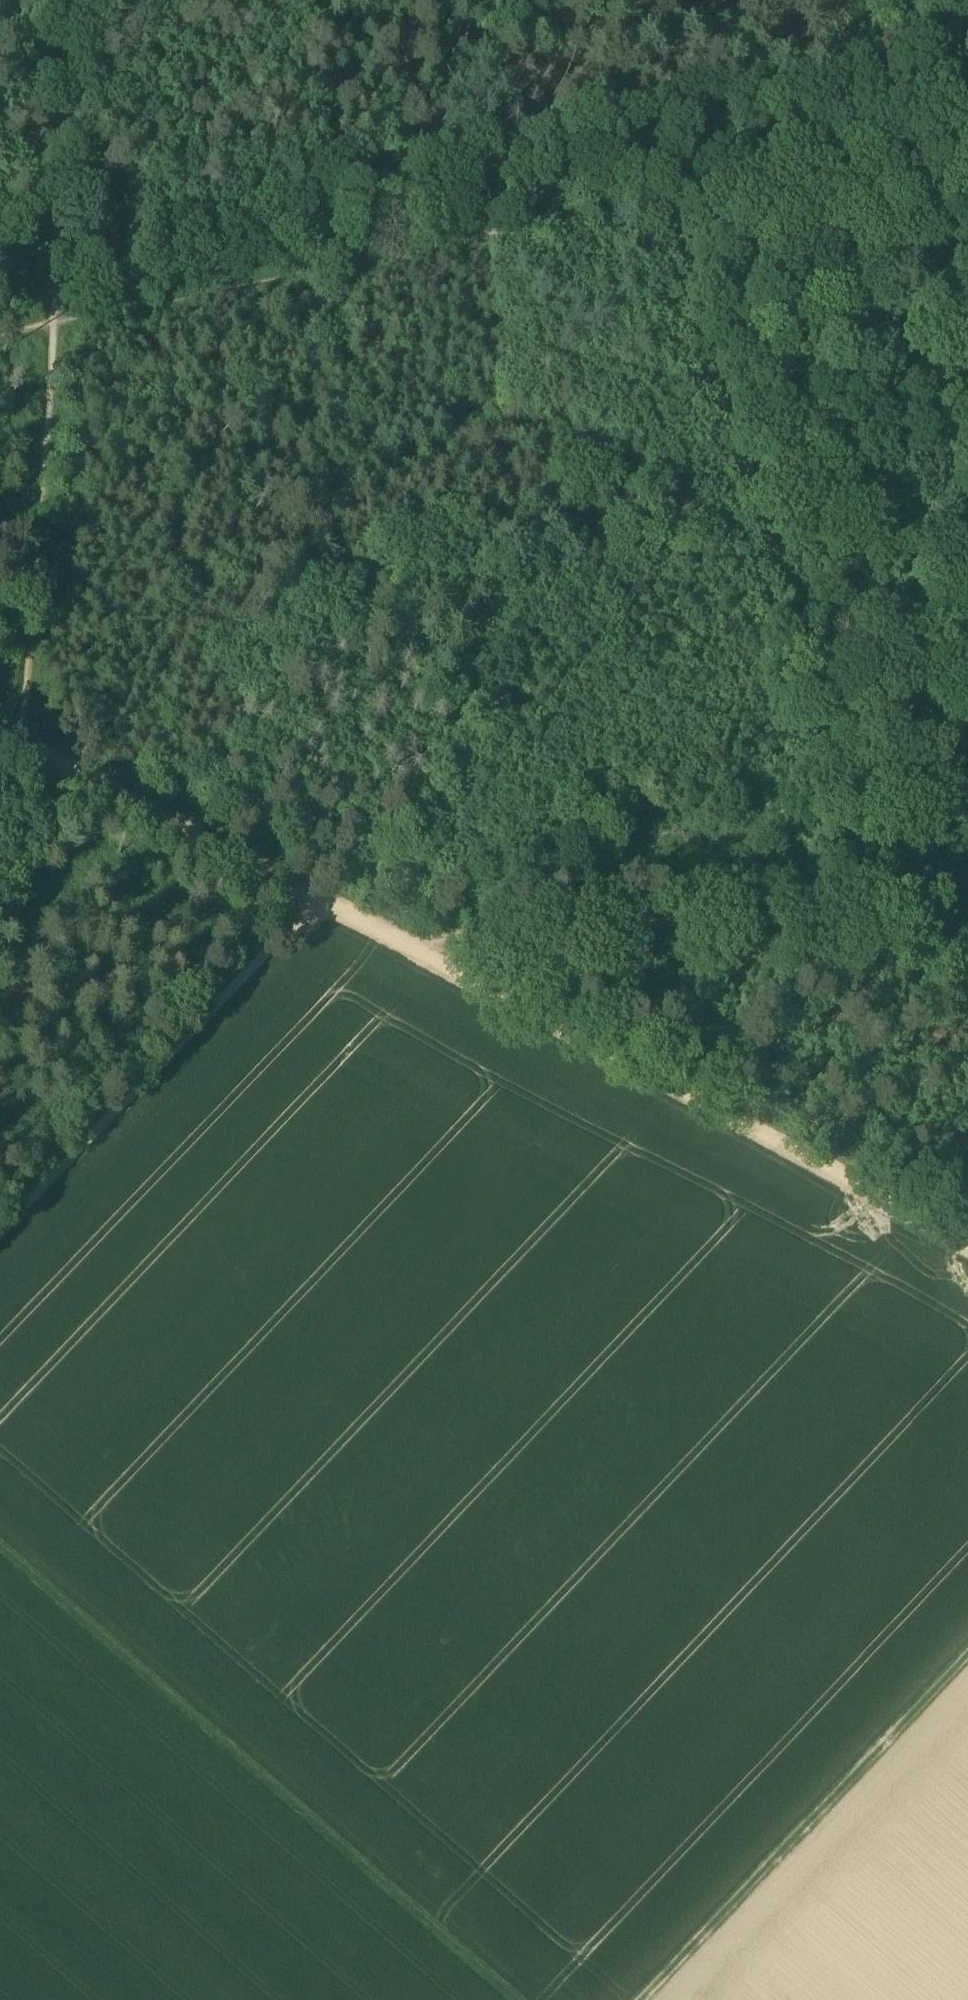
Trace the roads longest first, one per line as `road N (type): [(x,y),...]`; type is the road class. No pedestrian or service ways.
road 1 (track): [(315,900),(967,1251)]
road 2 (track): [(0,1553),(509,1999)]
road 3 (track): [(967,907),(399,946)]
road 4 (track): [(643,1999),(967,1660)]
road 5 (track): [(315,900),(0,1228)]
road 6 (track): [(0,732),(315,900)]

